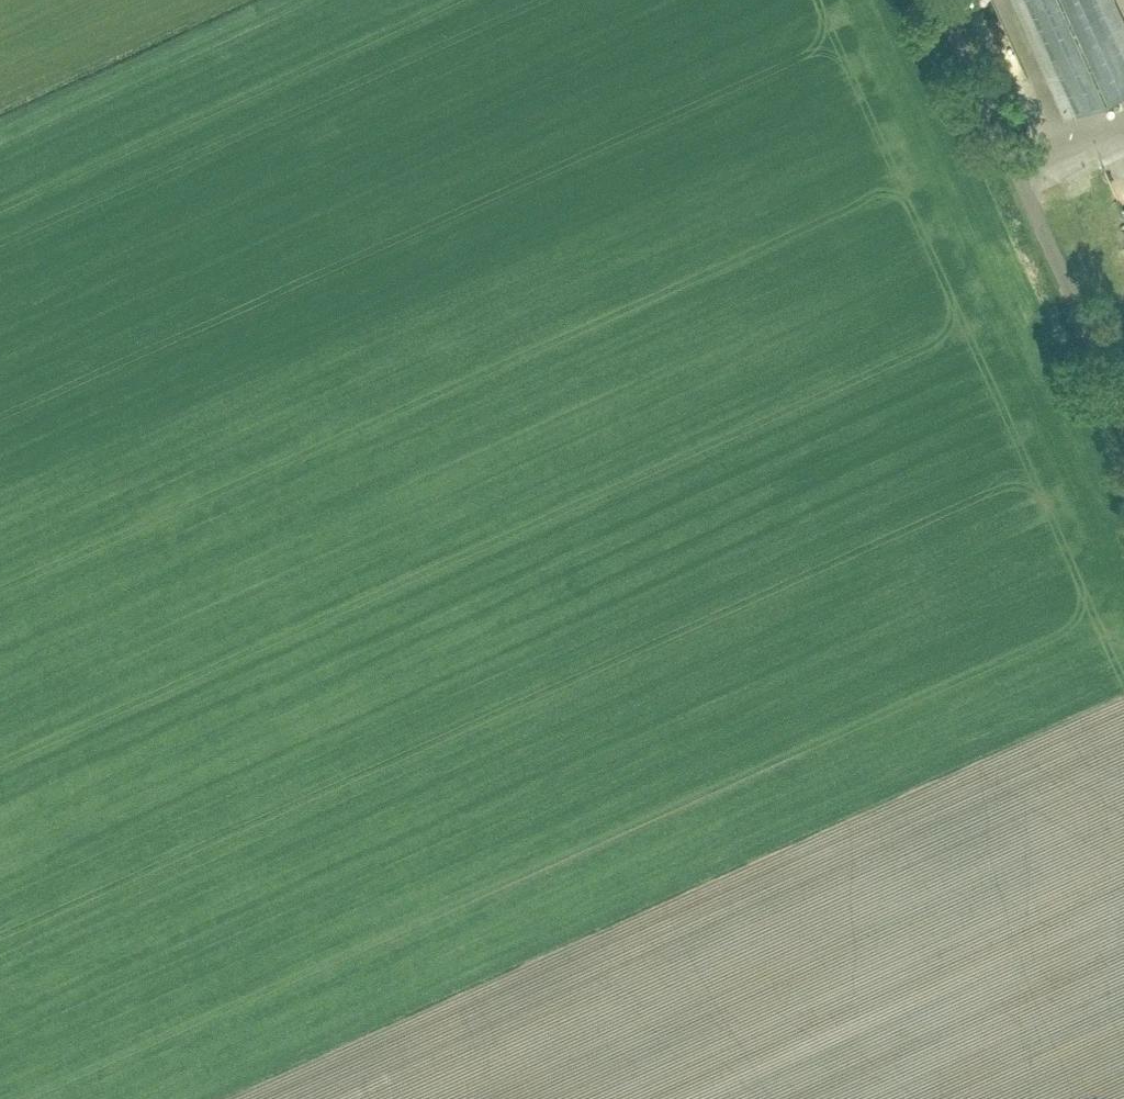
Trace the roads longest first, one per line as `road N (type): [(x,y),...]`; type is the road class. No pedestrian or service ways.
road 1 (unclassified): [(1123,409),(940,0)]

